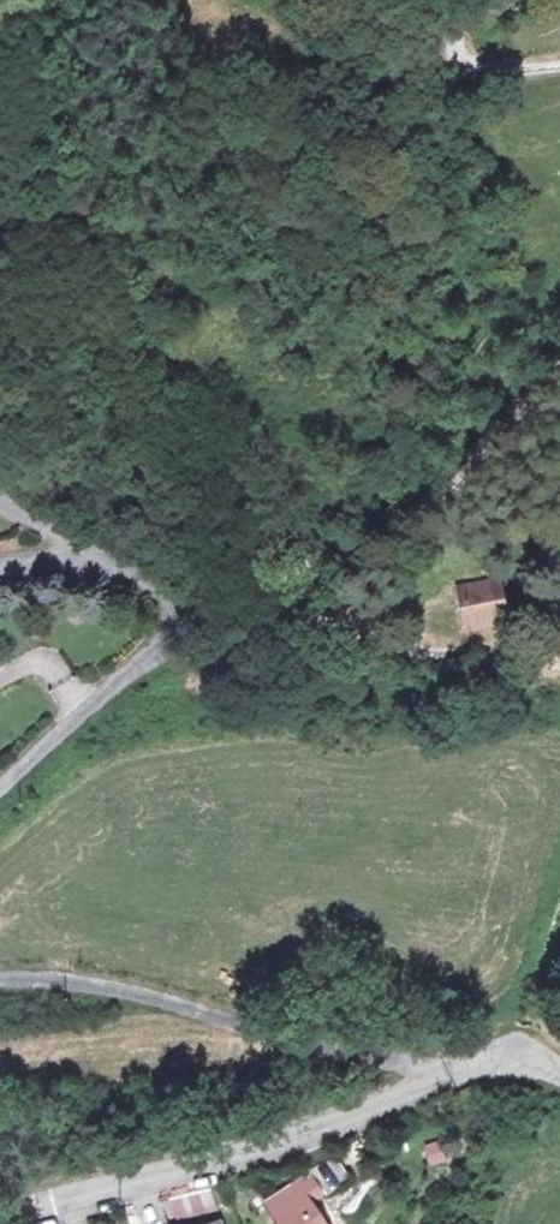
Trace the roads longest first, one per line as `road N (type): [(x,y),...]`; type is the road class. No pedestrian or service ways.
road 1 (track): [(559,337),(462,450),(351,528),(338,575),(340,607),(363,638),(559,664)]
road 2 (unclassified): [(483,1068),(274,1145),(0,1218)]
road 3 (unclassified): [(483,1068),(361,1065),(114,993),(0,977)]
road 4 (unclassified): [(0,793),(142,663),(167,608),(148,584),(111,569),(0,567)]
road 5 (track): [(491,0),(449,26),(442,44),(447,57),(459,67),(559,63)]

